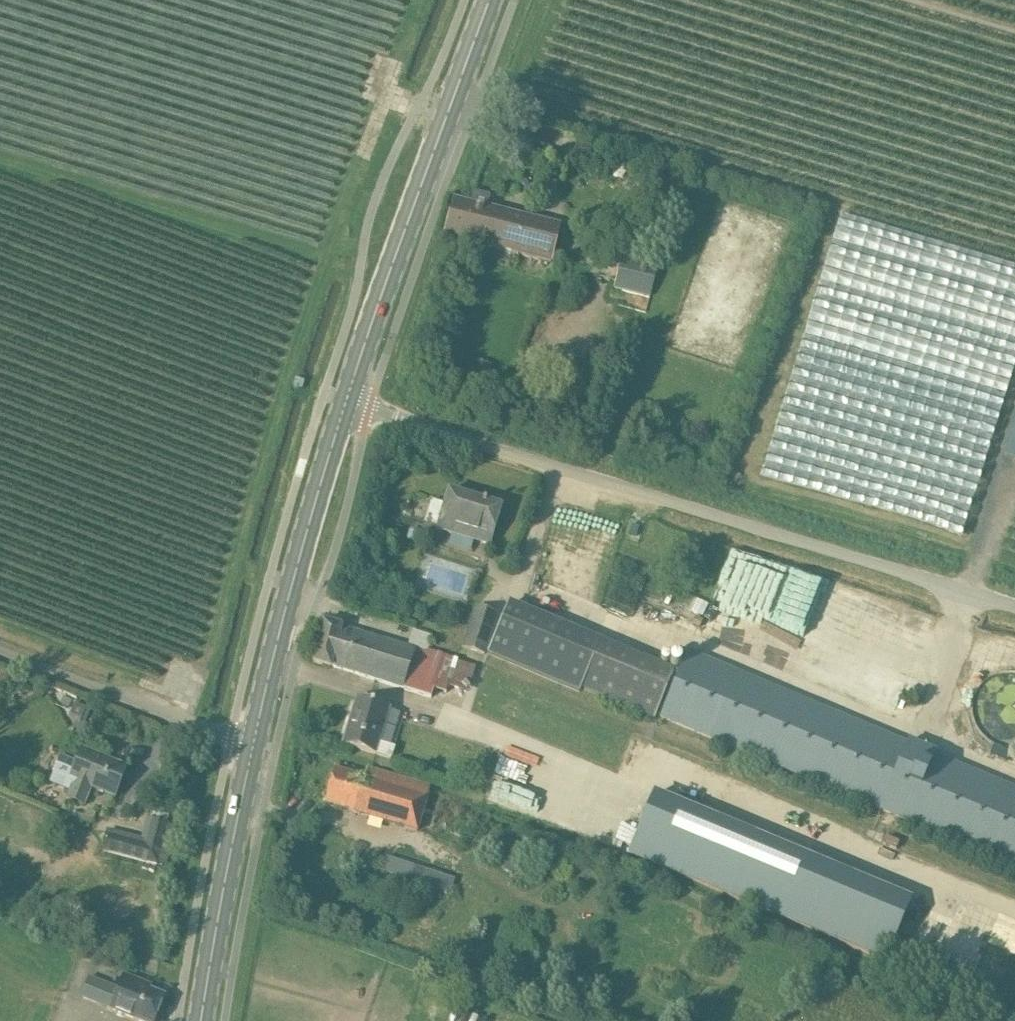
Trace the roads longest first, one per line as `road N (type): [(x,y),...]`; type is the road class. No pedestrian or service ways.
road 1 (unclassified): [(1014,606),(346,402)]
road 2 (primary): [(346,402),(386,266),(489,0)]
road 3 (primary): [(252,745),(346,402)]
road 4 (primary): [(199,1020),(252,745)]
road 5 (unclassified): [(0,649),(252,745)]
road 6 (track): [(892,0),(1014,37)]

